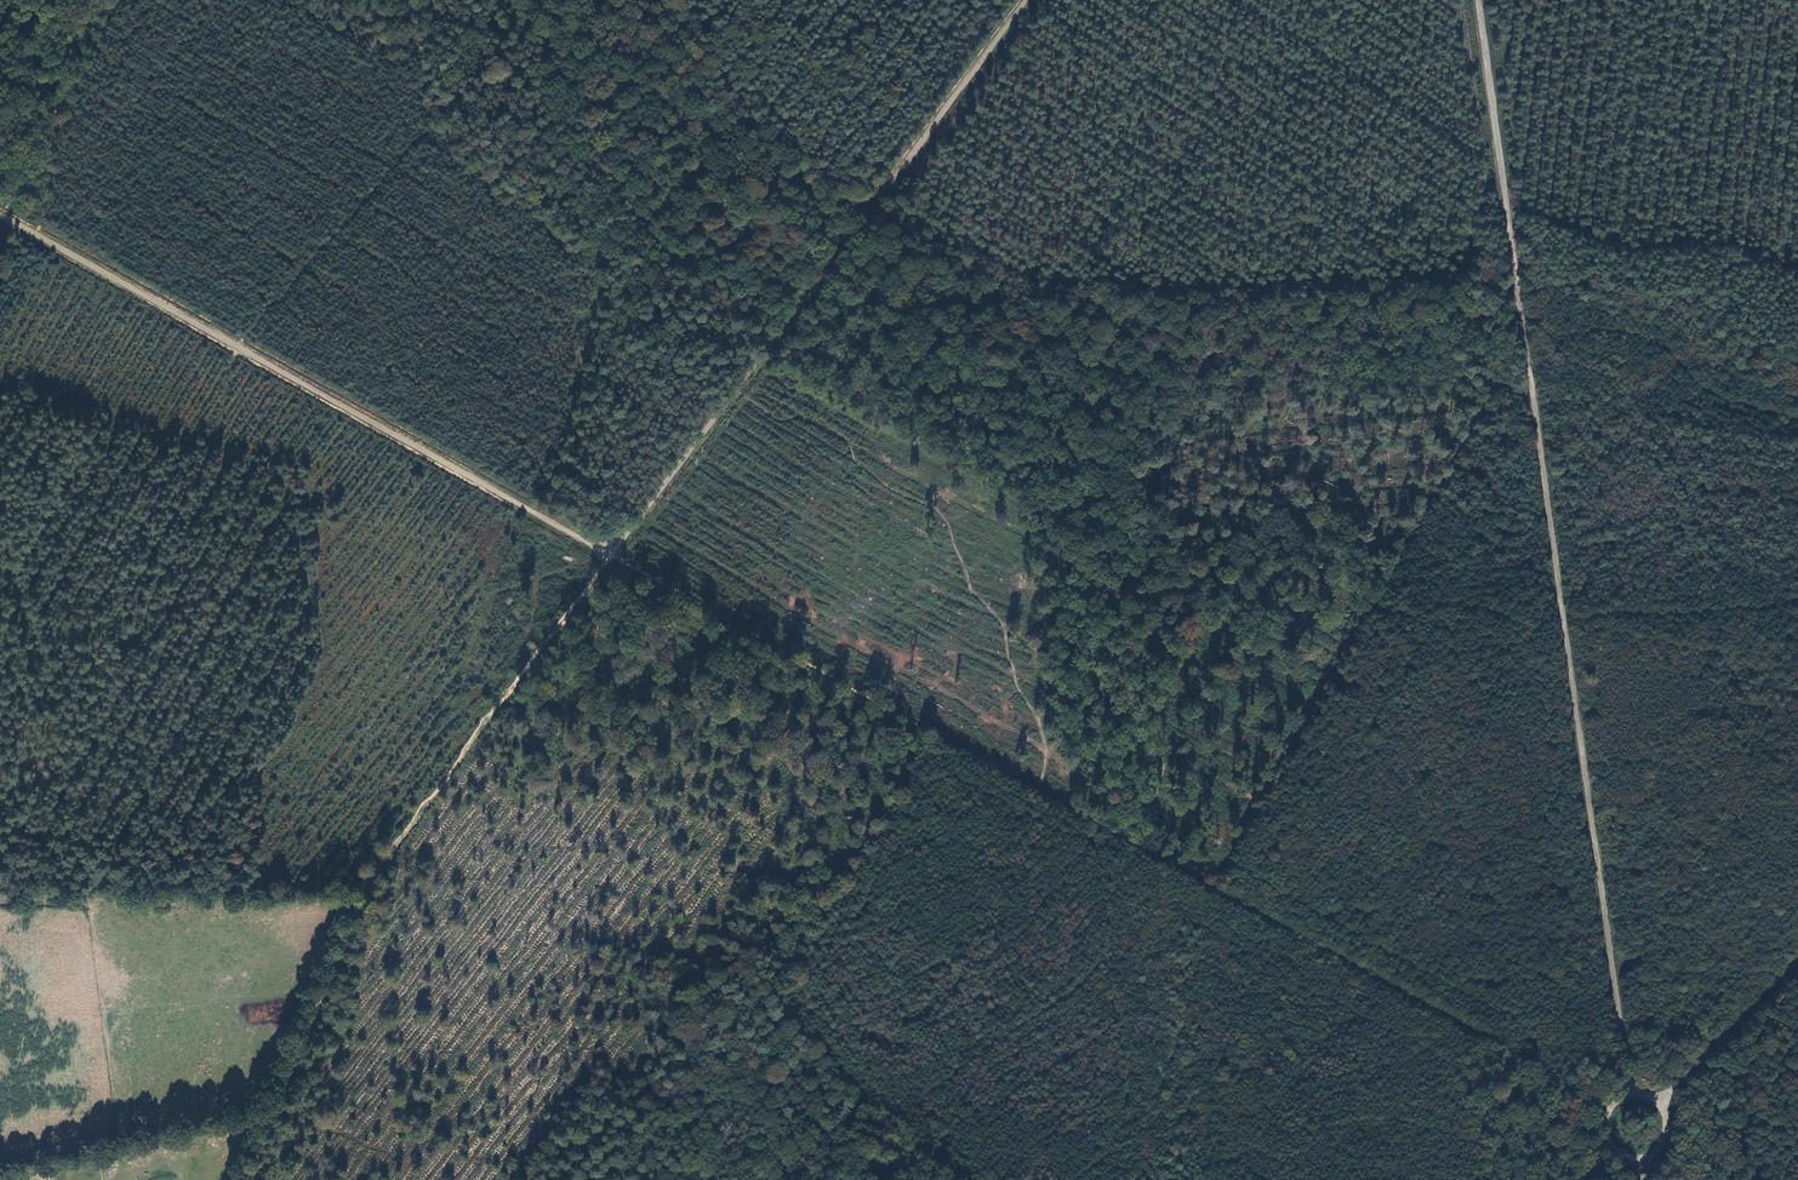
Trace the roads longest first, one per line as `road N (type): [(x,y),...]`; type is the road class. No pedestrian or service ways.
road 1 (track): [(1630,1095),(1519,305)]
road 2 (track): [(0,214),(609,554)]
road 3 (track): [(1172,867),(1556,1075),(1608,1114)]
road 4 (track): [(1027,0),(735,394)]
road 5 (track): [(609,554),(367,899)]
road 6 (track): [(609,554),(922,728)]
road 7 (track): [(239,348),(218,437),(230,449),(287,461),(293,523),(323,642)]
road 8 (track): [(1514,267),(1477,0)]
road 9 (track): [(367,899),(271,1115)]
road 10 (track): [(735,394),(609,554)]
road 11 (track): [(1797,966),(1659,1104)]
road 12 (track): [(1035,790),(1172,867)]
road 13 (track): [(922,728),(1035,790)]

